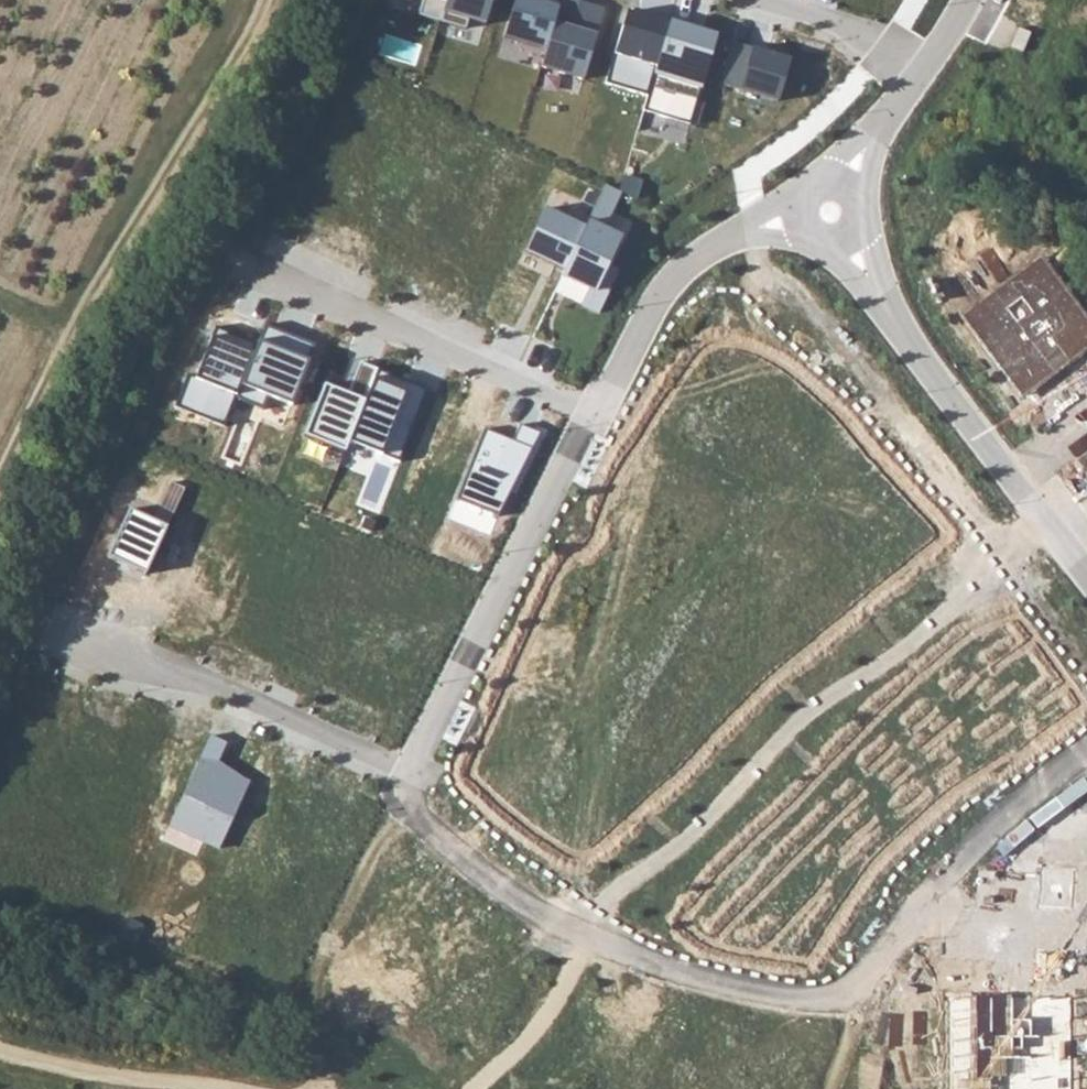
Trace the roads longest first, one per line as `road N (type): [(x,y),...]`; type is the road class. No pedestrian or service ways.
road 1 (residential): [(1057,534),(825,699),(623,886),(591,940)]
road 2 (residential): [(1086,746),(926,896),(860,999),(794,998),(646,968),(591,940)]
road 3 (residential): [(413,771),(595,418)]
road 4 (residential): [(1057,534),(943,386),(831,212)]
road 5 (residential): [(432,1088),(313,978),(400,795)]
road 6 (residential): [(595,418),(268,274)]
road 7 (residential): [(413,771),(103,636)]
road 8 (residential): [(595,418),(657,299),(699,255),(831,212)]
road 9 (residential): [(591,940),(529,909),(400,795)]
road 10 (residential): [(591,940),(540,1031),(474,1088)]
road 11 (residential): [(927,72),(876,36),(767,0)]
road 12 (residential): [(831,212),(853,167),(927,72)]

